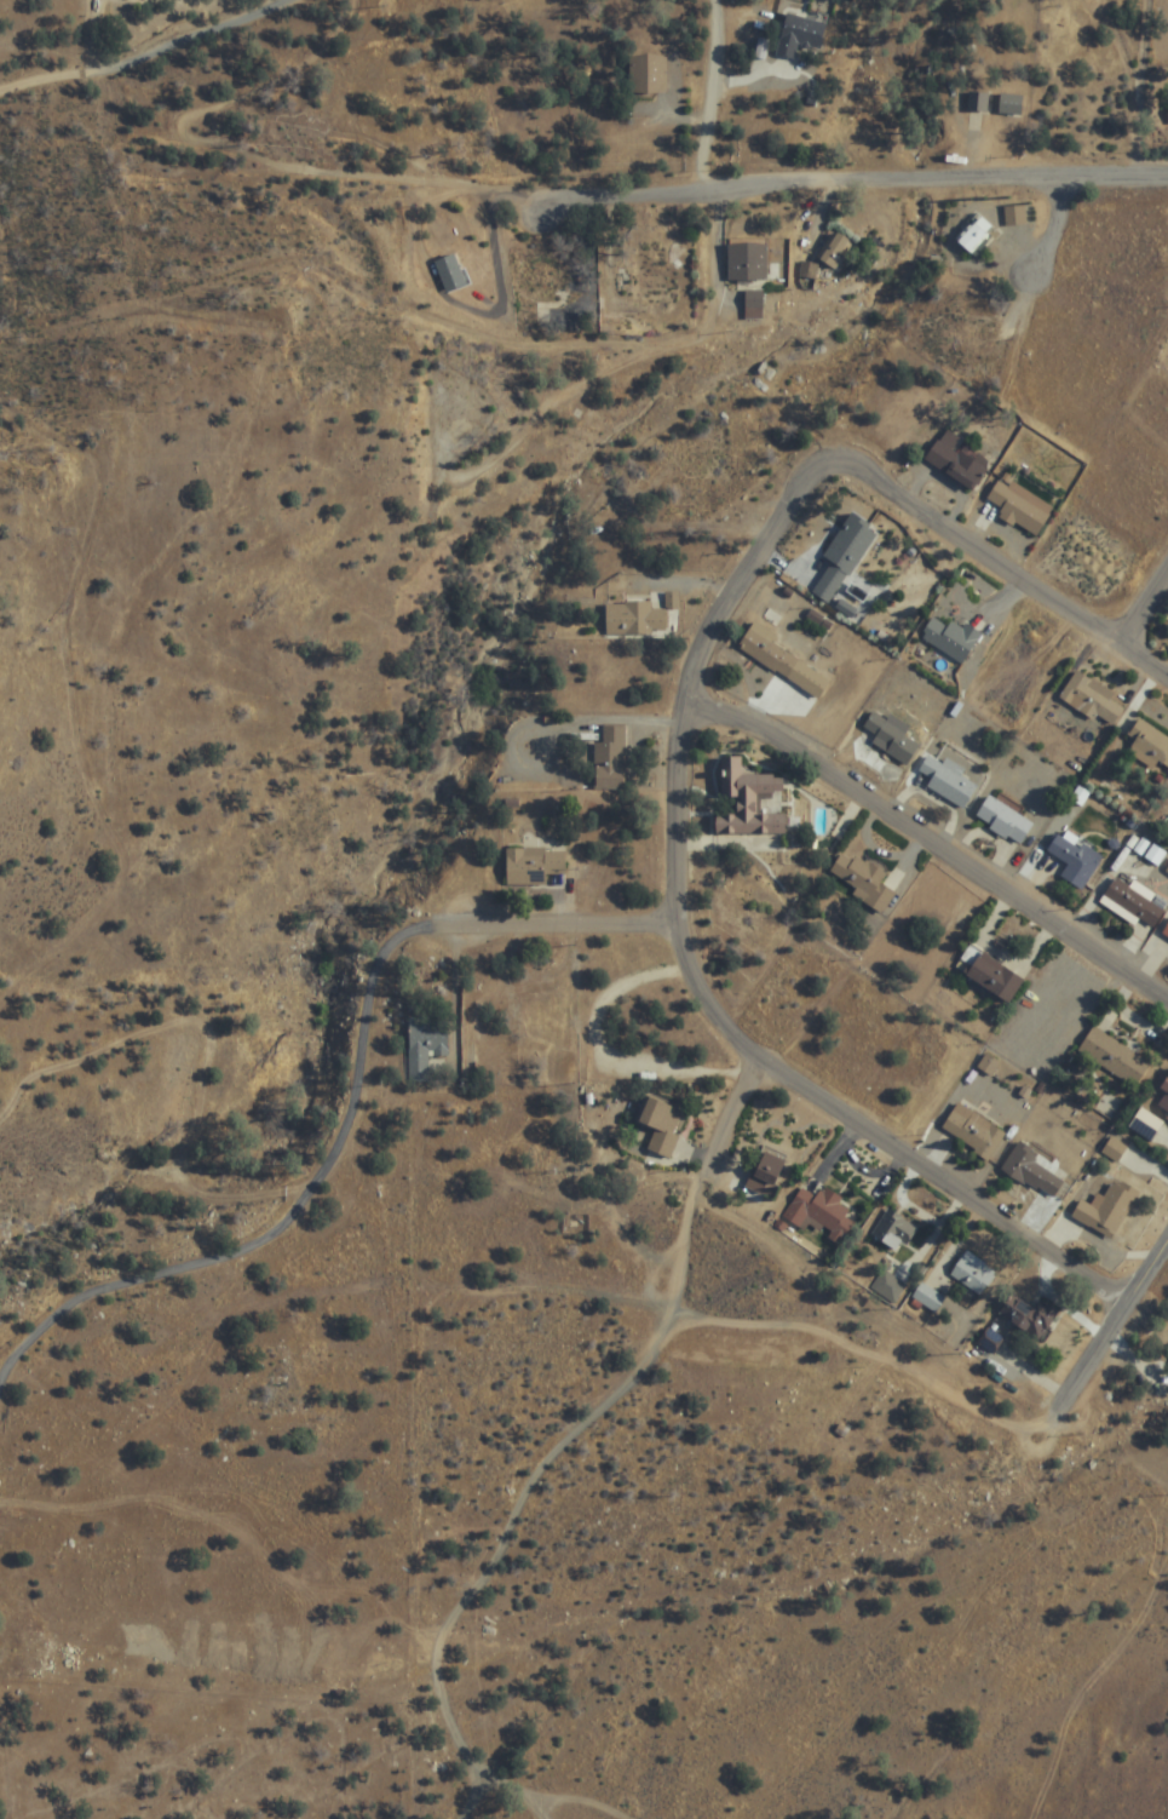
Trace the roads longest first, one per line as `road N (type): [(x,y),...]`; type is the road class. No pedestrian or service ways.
road 1 (residential): [(1167,177),(448,189),(259,180)]
road 2 (residential): [(672,1310),(597,1291),(370,1285),(180,1326),(125,1324),(77,1337),(0,1383)]
road 3 (residential): [(764,1058),(730,1034),(694,970),(678,832),(679,744),(708,624),(824,465)]
road 4 (residential): [(544,1818),(464,1746),(445,1710),(441,1646),(502,1553),(531,1485),(639,1373),(672,1310)]
road 5 (residential): [(1167,996),(690,679)]
road 6 (residential): [(1129,1297),(764,1058)]
road 7 (residential): [(1167,674),(875,475),(850,461),(824,465)]
road 8 (residential): [(297,0),(116,70),(0,94)]
road 9 (residential): [(672,1310),(695,1195),(764,1058)]
road 10 (residential): [(449,919),(684,923)]
road 11 (residential): [(1167,1240),(1048,1428)]
road 12 (residential): [(1077,177),(1057,285),(1037,297),(1023,349)]
road 13 (residential): [(715,185),(716,0)]

